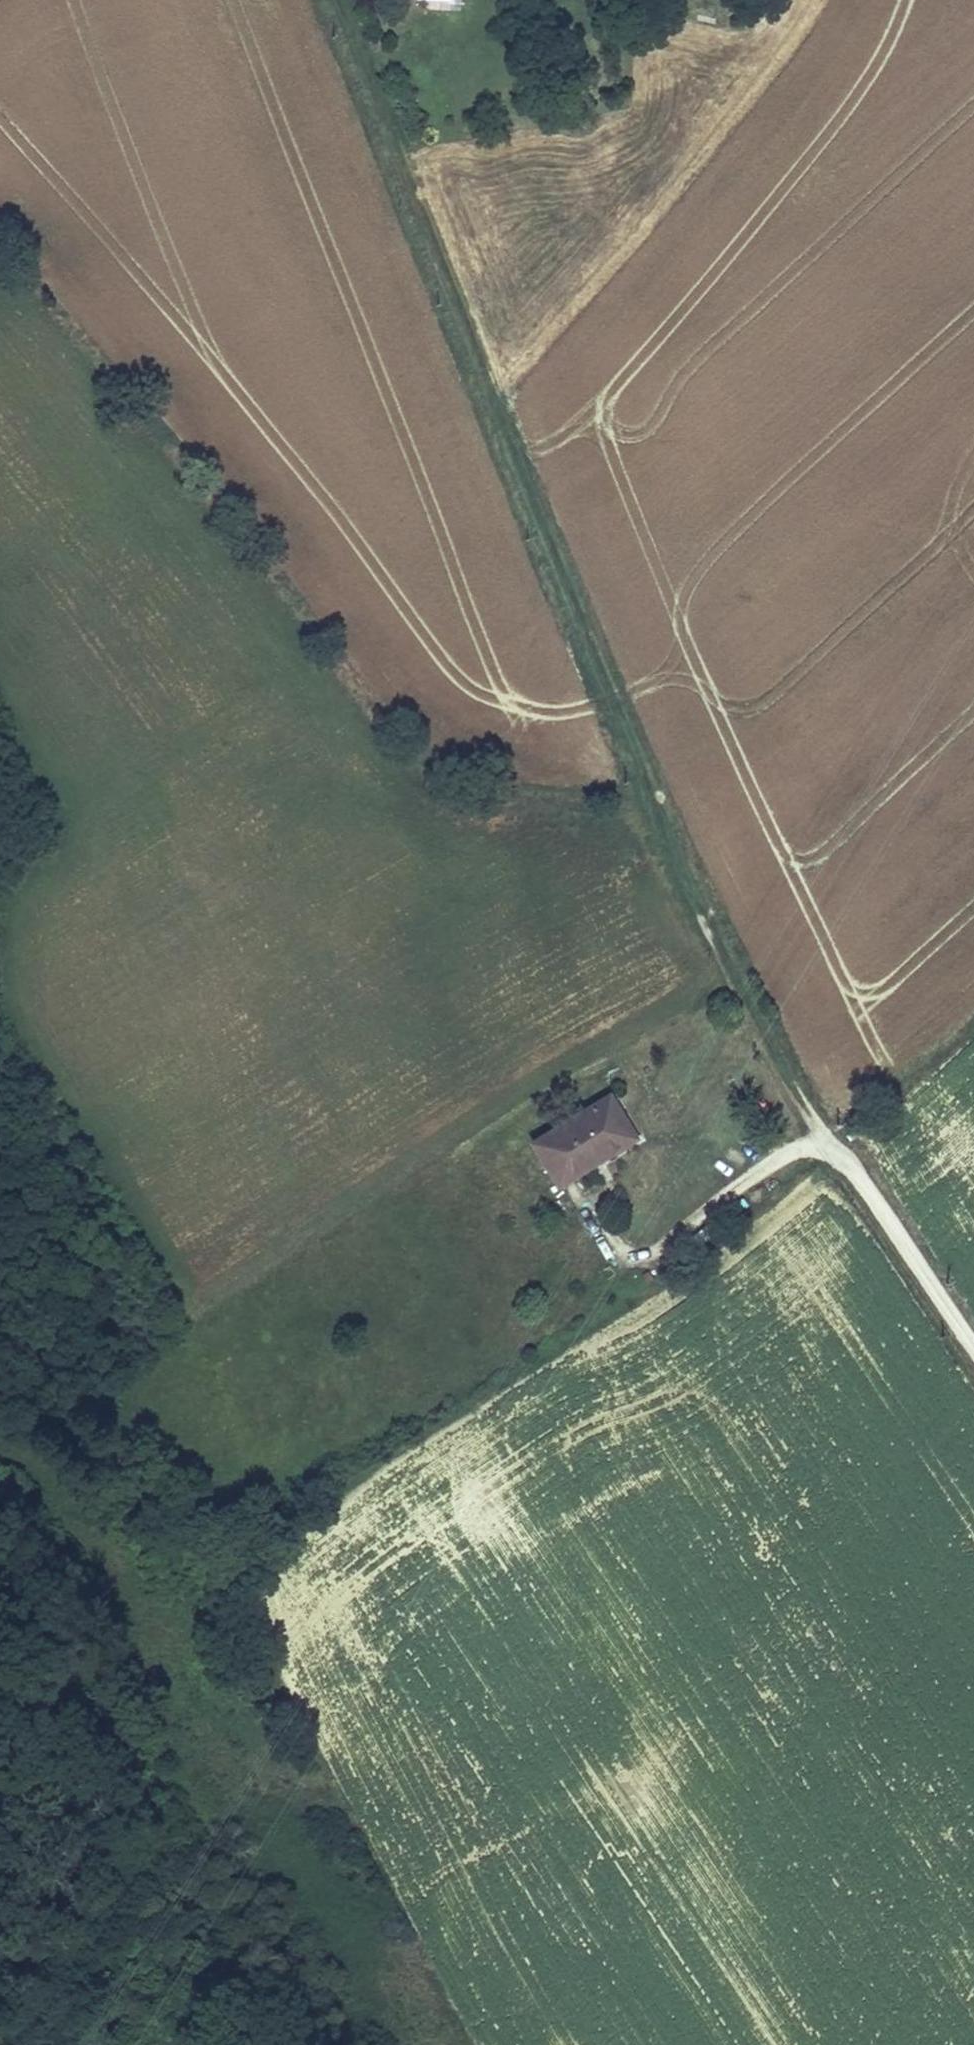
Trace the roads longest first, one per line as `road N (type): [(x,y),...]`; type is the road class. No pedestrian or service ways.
road 1 (track): [(826,1149),(660,831),(330,0)]
road 2 (track): [(973,1352),(850,1169),(826,1149),(788,1146),(699,1212)]

